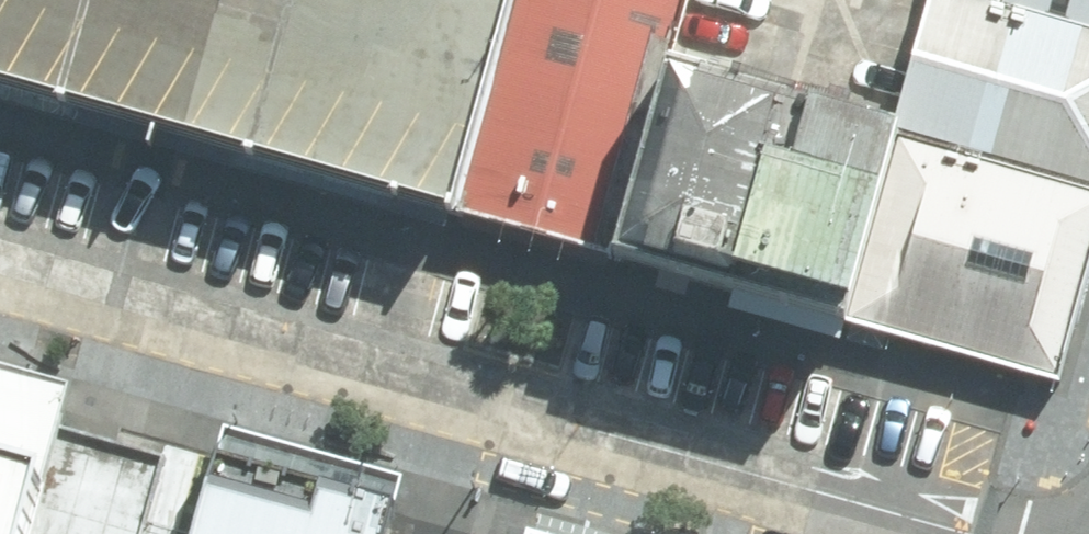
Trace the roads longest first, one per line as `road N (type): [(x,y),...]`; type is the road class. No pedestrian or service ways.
road 1 (residential): [(735,467),(0,264)]
road 2 (residential): [(735,467),(967,533)]

